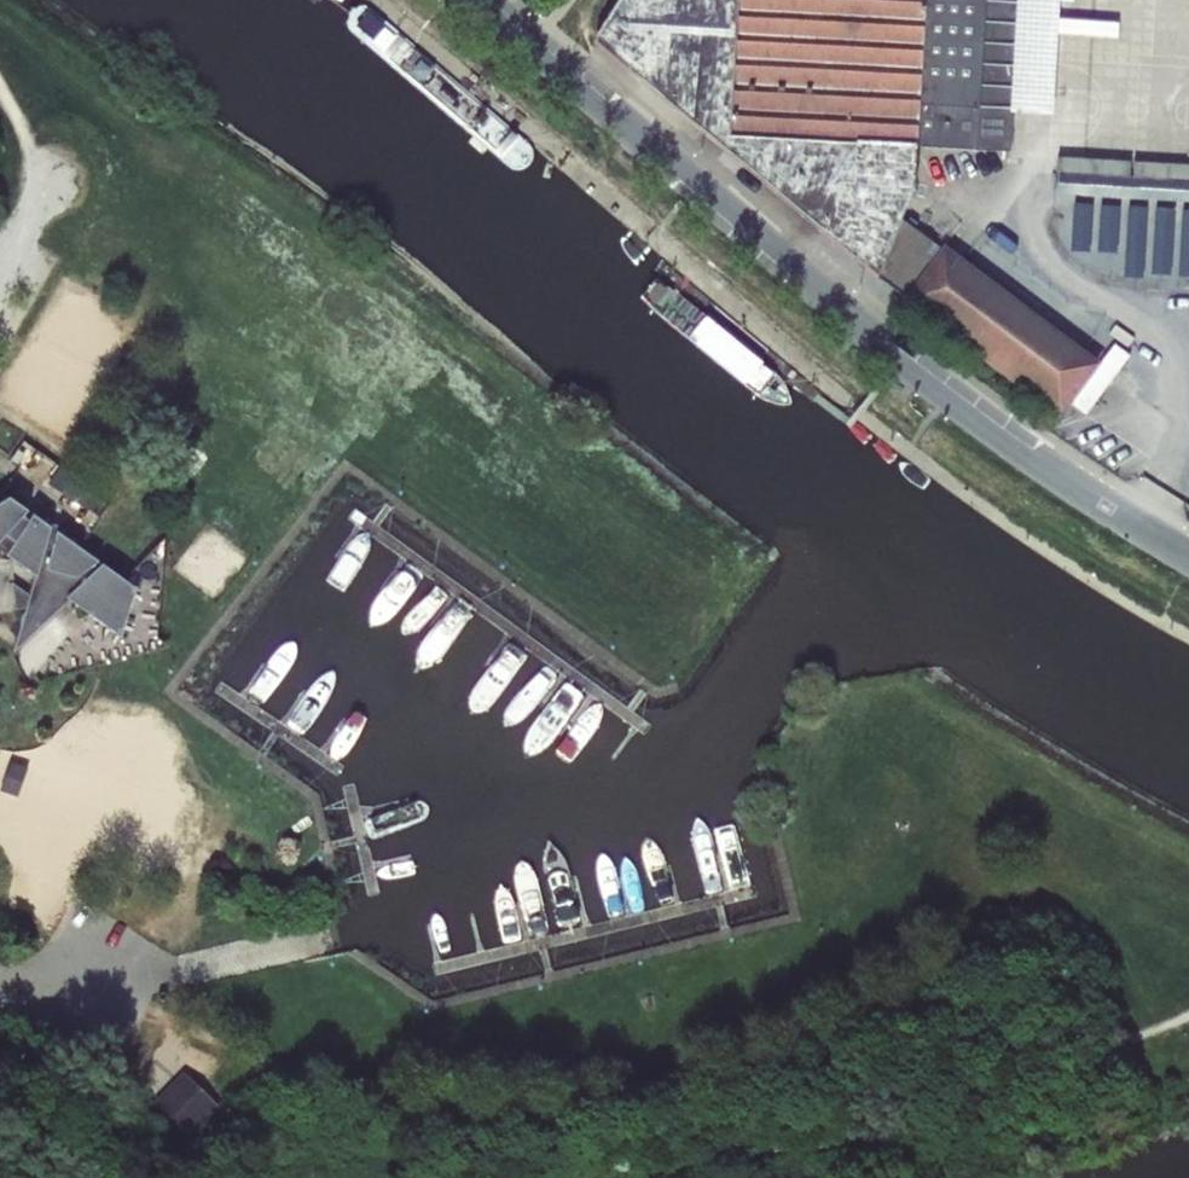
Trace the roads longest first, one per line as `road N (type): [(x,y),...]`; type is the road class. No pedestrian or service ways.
road 1 (residential): [(1188,560),(1031,464),(857,335),(675,158),(617,123),(473,0)]
road 2 (track): [(132,1047),(157,1177)]

